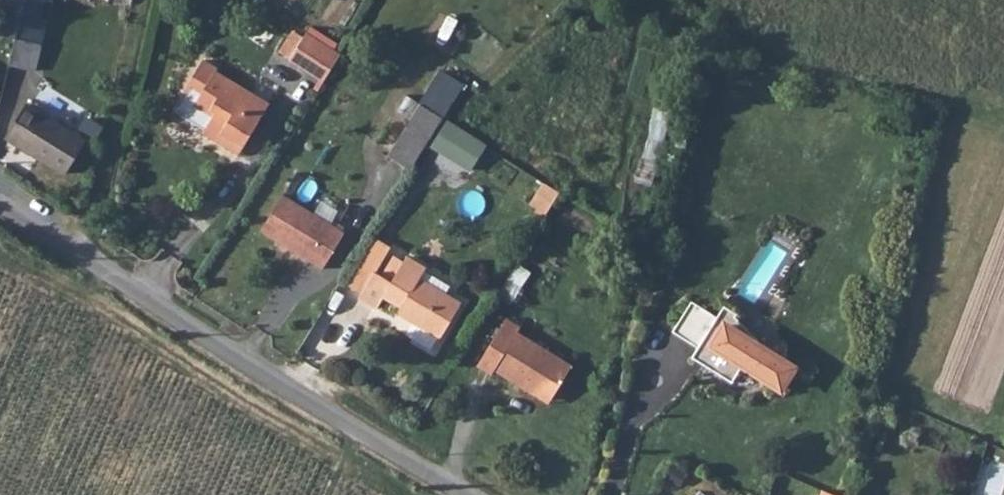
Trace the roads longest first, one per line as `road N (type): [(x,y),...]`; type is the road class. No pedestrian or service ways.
road 1 (unclassified): [(461,494),(0,208)]

